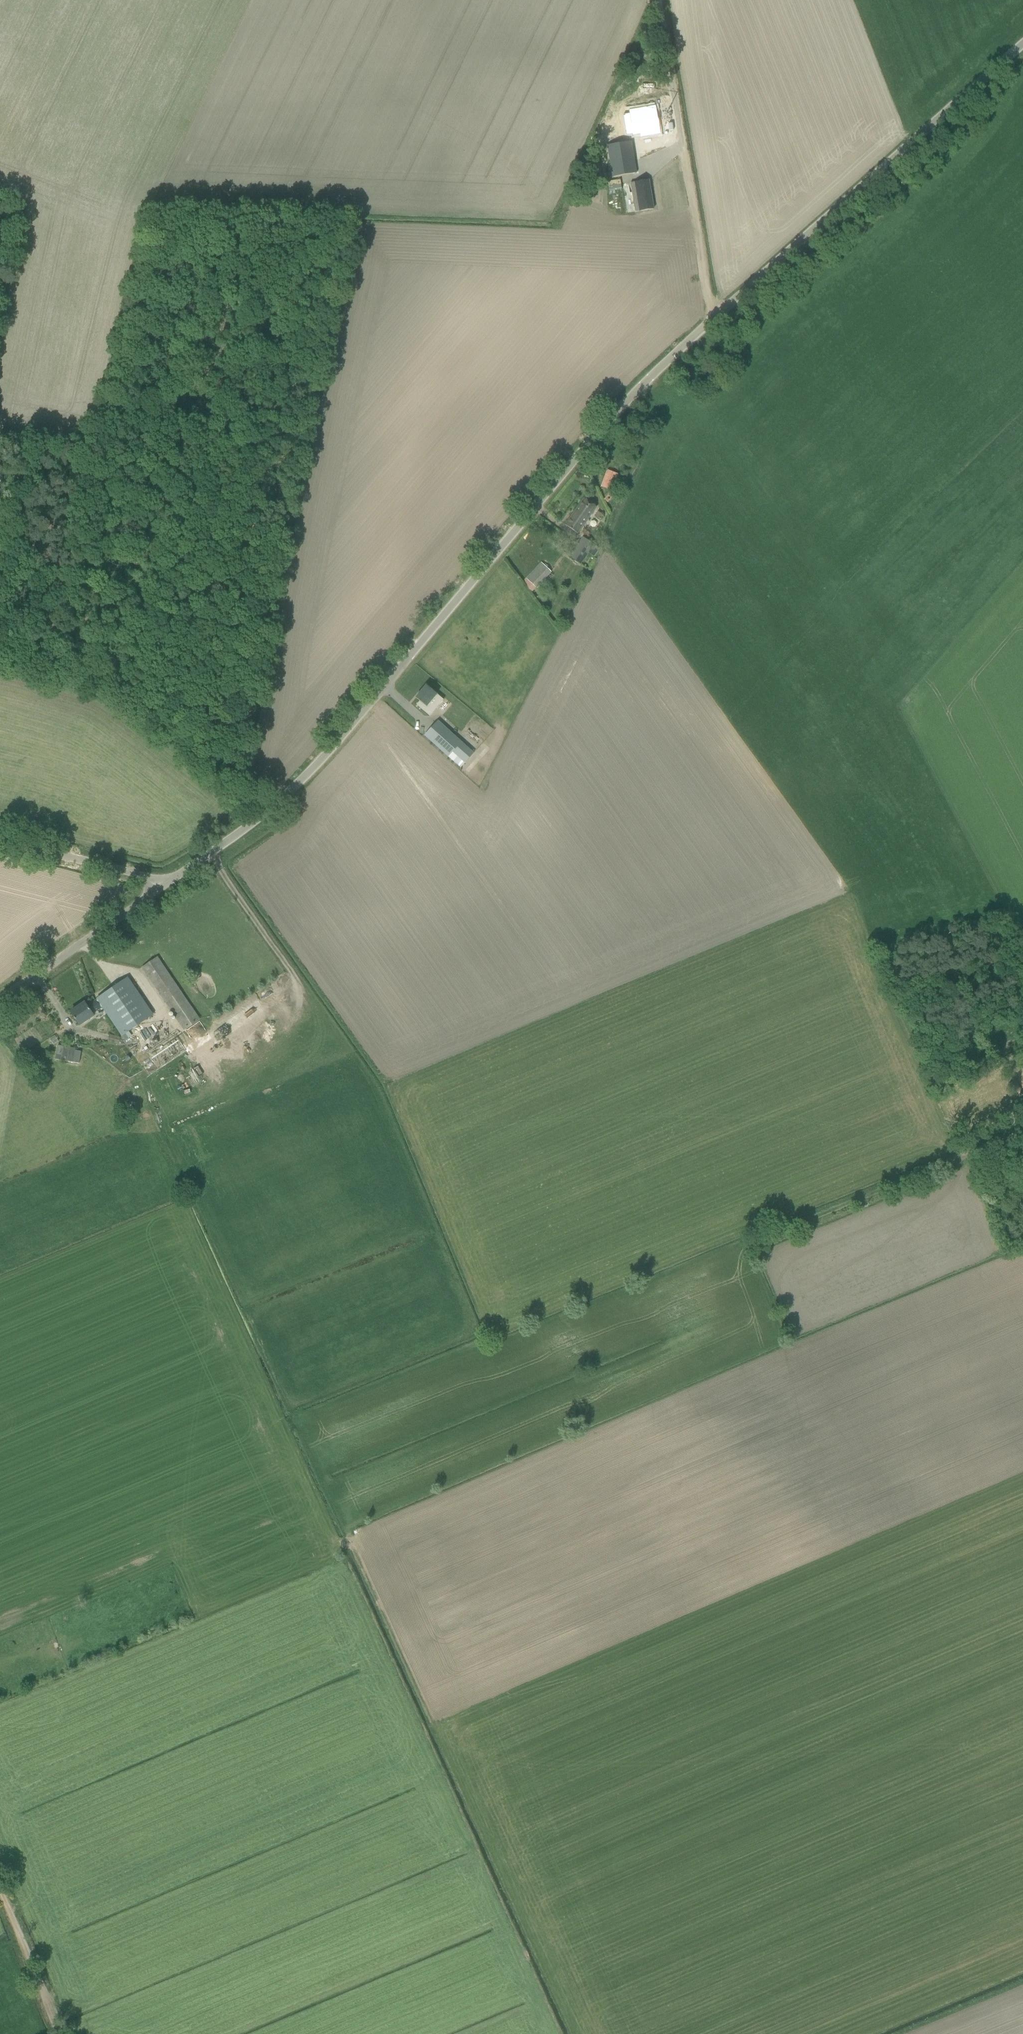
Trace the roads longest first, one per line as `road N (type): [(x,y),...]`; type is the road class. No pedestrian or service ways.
road 1 (unclassified): [(167,887),(327,754),(646,382),(1022,44)]
road 2 (track): [(1022,1135),(764,1242)]
road 3 (unclassified): [(0,1001),(167,887)]
road 4 (unclassified): [(167,887),(0,843)]
road 5 (track): [(683,155),(710,321)]
road 6 (track): [(61,2033),(0,1888)]
road 7 (unclassified): [(657,0),(683,155)]

